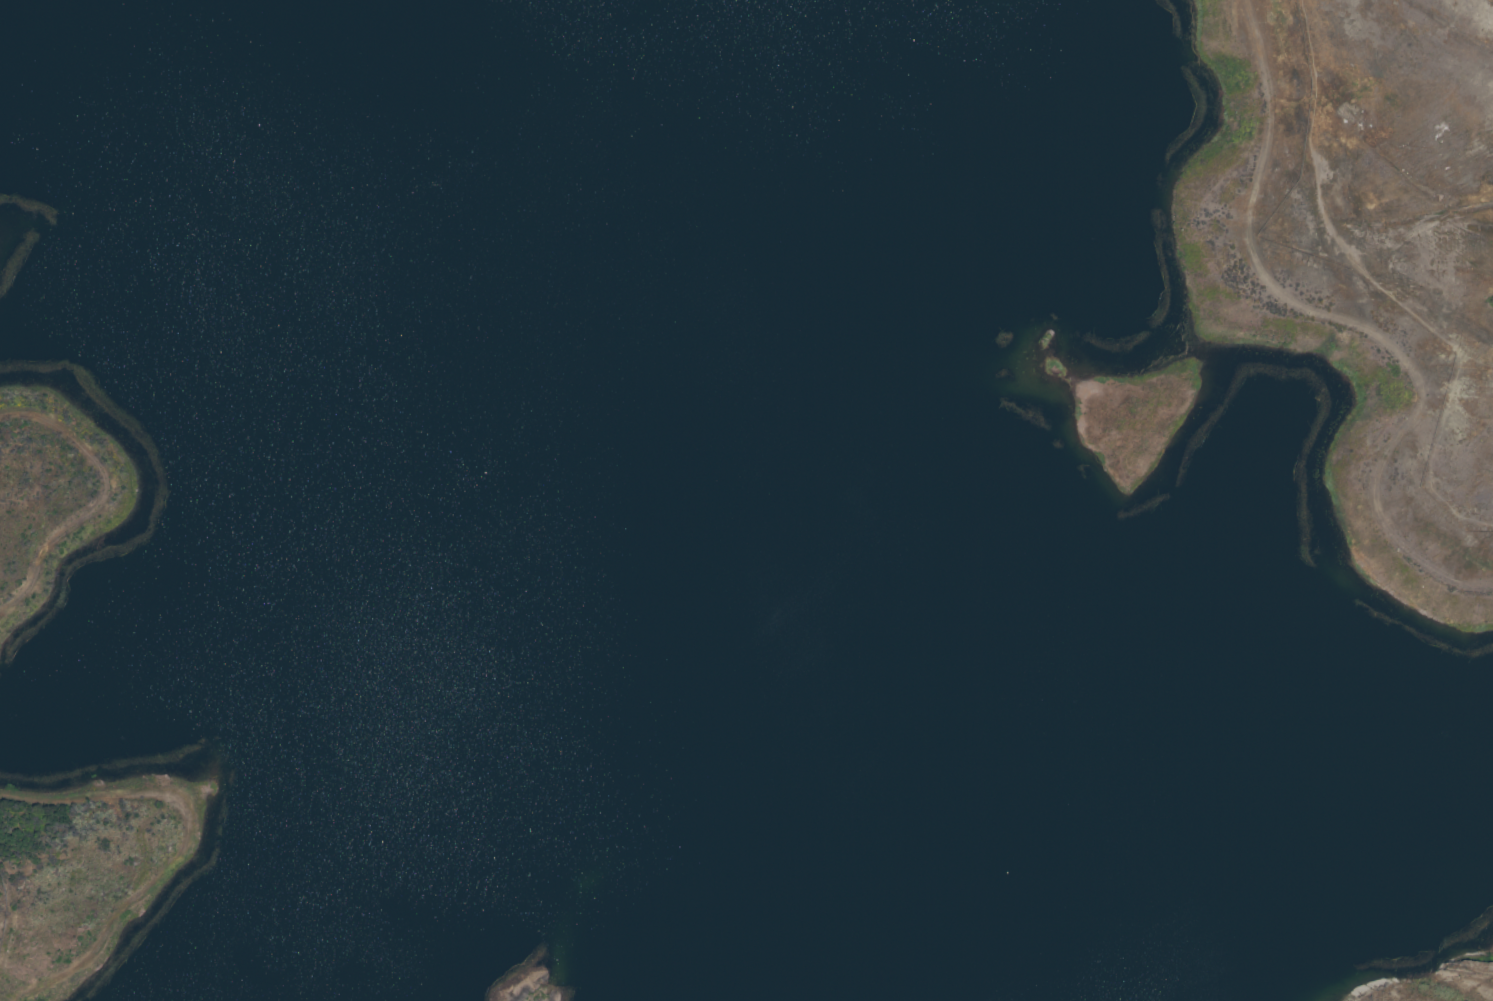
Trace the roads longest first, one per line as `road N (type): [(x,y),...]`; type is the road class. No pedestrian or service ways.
road 1 (track): [(1433,574),(1377,510),(1377,468),(1411,428),(1425,394),(1371,333),(1287,301),(1260,271),(1249,237),(1272,140),(1268,83),(1247,0)]

